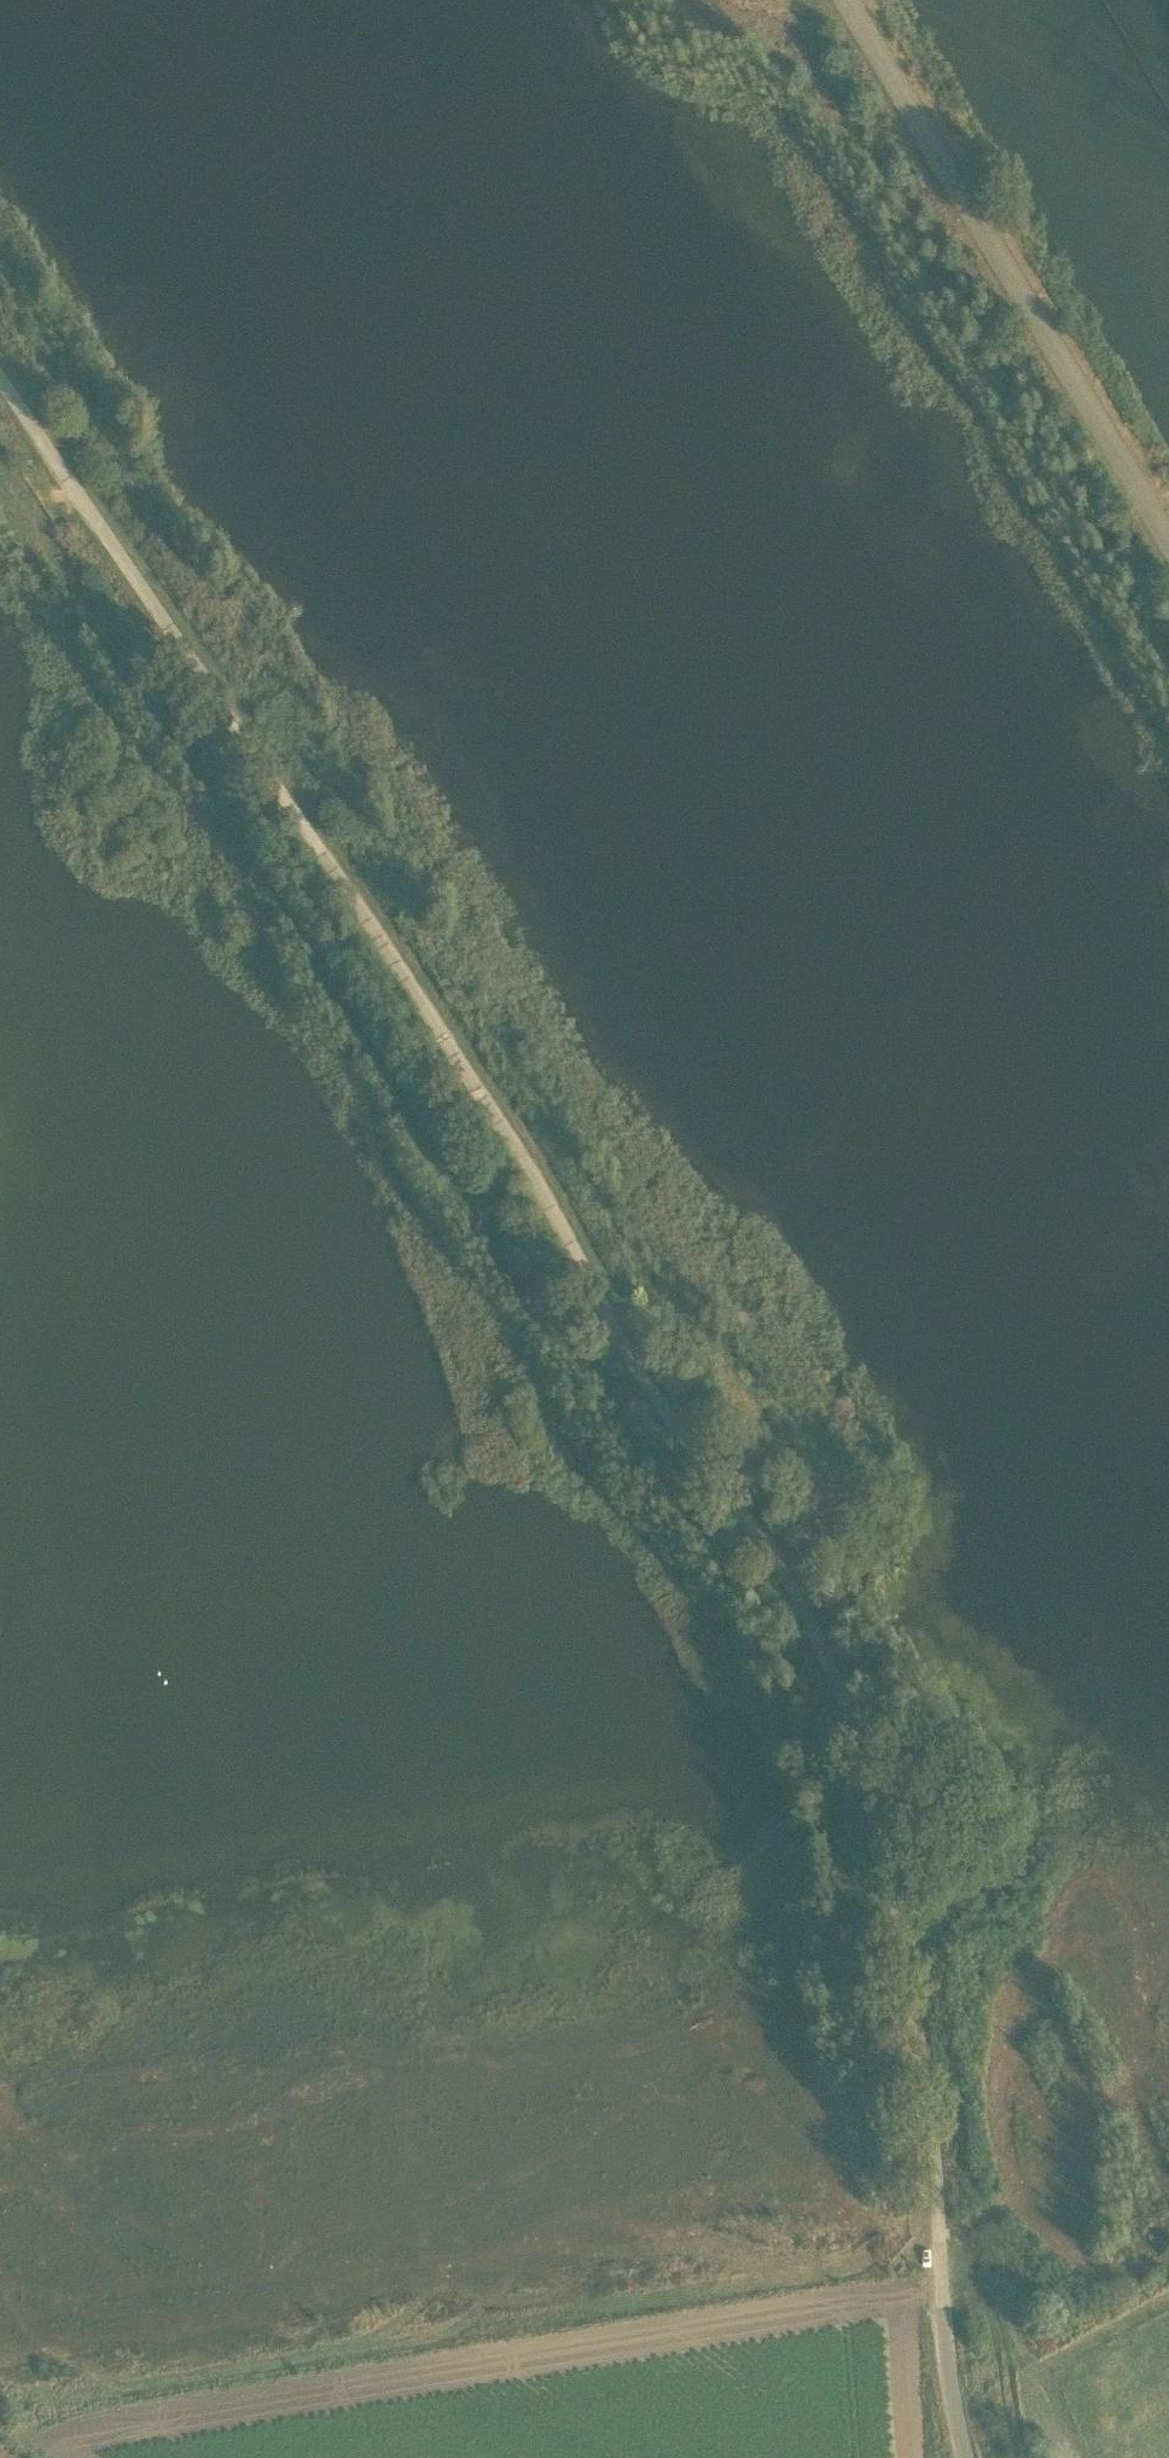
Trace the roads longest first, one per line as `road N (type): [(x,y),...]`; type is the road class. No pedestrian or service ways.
road 1 (unclassified): [(962,2457),(932,2270),(918,2066),(852,1717),(777,1572),(0,389)]
road 2 (track): [(0,2388),(32,2398),(90,2393),(852,2268),(872,2252),(901,2251),(932,2270)]
road 3 (unclassified): [(1168,577),(825,0)]
road 4 (track): [(932,2270),(968,2281),(996,2320),(1019,2457)]

